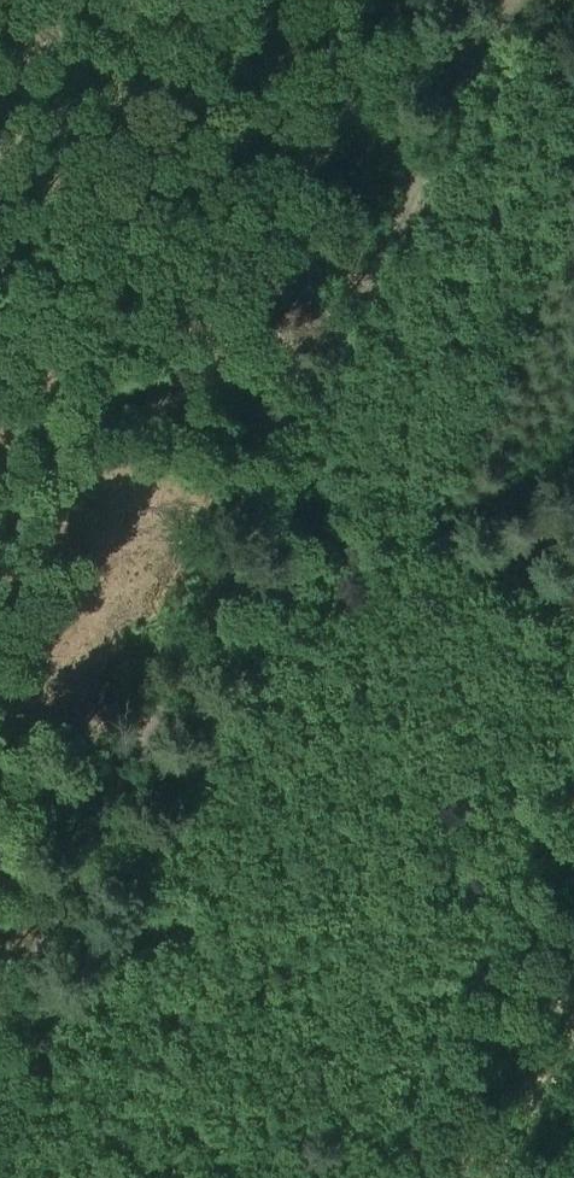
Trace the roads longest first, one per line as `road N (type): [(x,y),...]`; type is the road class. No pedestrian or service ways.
road 1 (track): [(0,1024),(281,462)]
road 2 (track): [(281,462),(512,0)]
road 3 (track): [(281,462),(573,600)]
road 4 (track): [(0,325),(281,462)]

